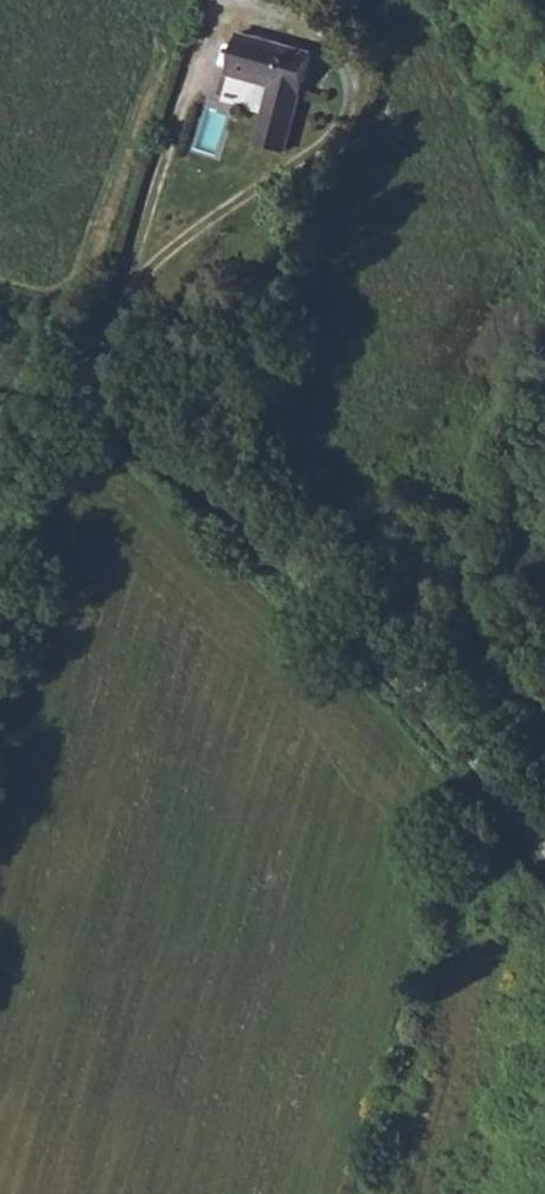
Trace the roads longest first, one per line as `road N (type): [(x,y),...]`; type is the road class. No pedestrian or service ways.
road 1 (unclassified): [(544,843),(315,560),(122,421),(42,379),(0,372)]

